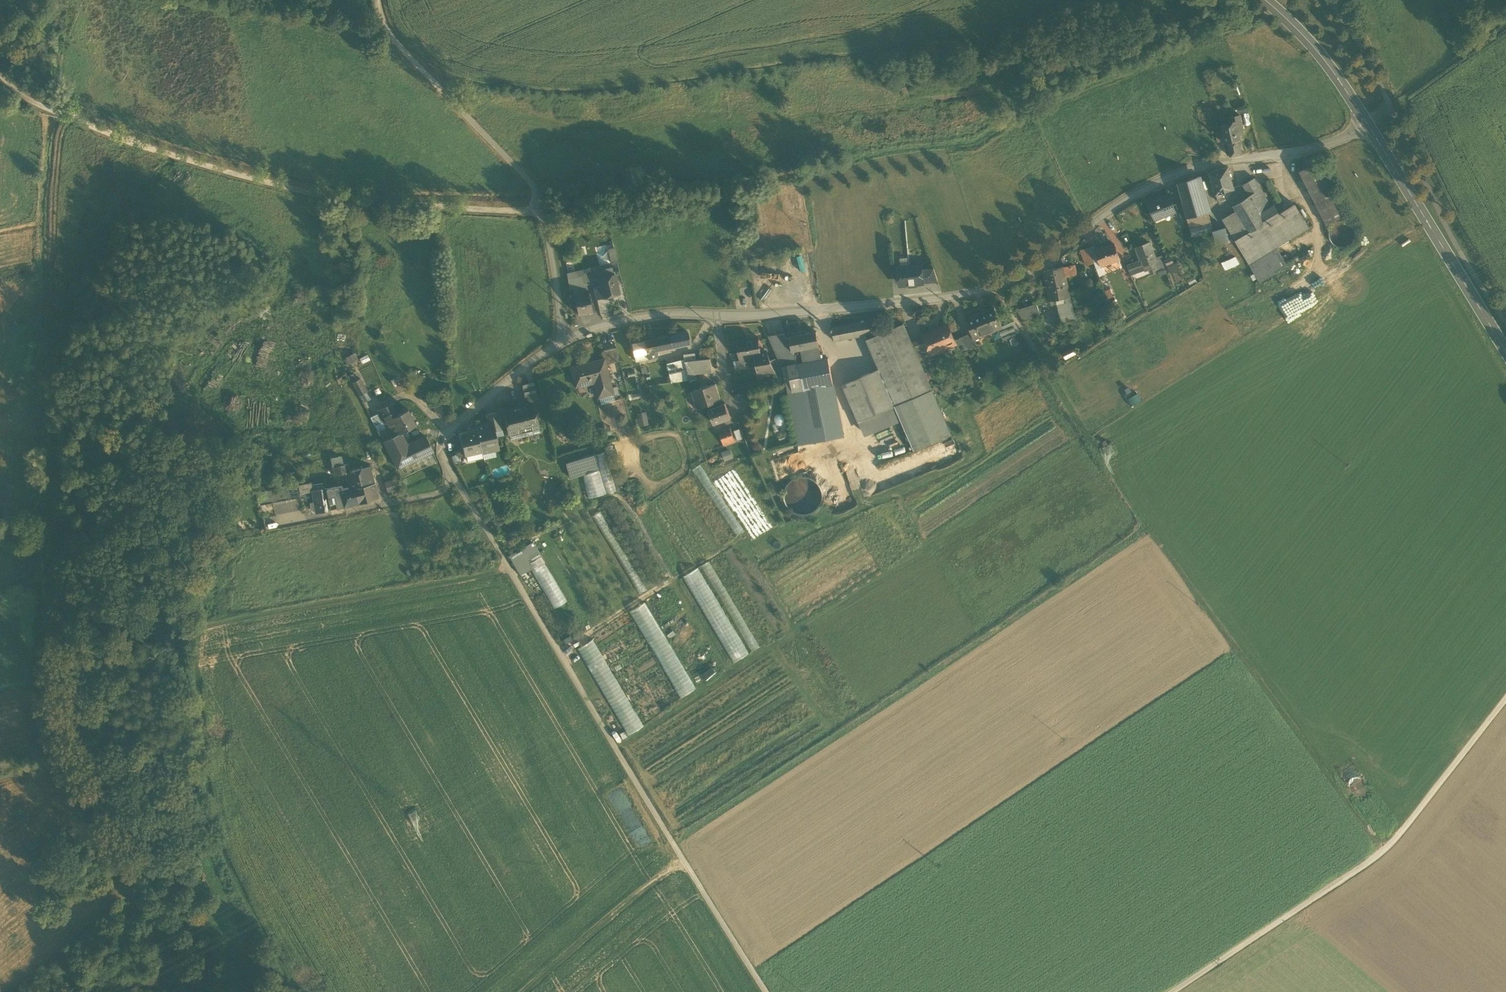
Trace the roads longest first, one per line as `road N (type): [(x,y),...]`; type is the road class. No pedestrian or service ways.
road 1 (residential): [(1367,124),(1316,148),(1167,178),(997,286),(757,316),(674,312),(566,338)]
road 2 (track): [(997,286),(1096,454),(1381,853)]
road 3 (track): [(451,474),(767,991)]
road 4 (track): [(0,74),(27,107),(75,114),(152,151),(337,201),(545,210)]
road 5 (unclassified): [(1172,991),(1381,853),(1505,699)]
road 6 (residential): [(566,338),(535,185),(387,30),(383,0)]
road 7 (tertiary): [(1505,351),(1367,124)]
road 8 (track): [(680,856),(524,991)]
road 9 (residential): [(566,338),(446,431),(451,474)]
road 10 (tertiary): [(1367,124),(1322,55),(1267,0)]

